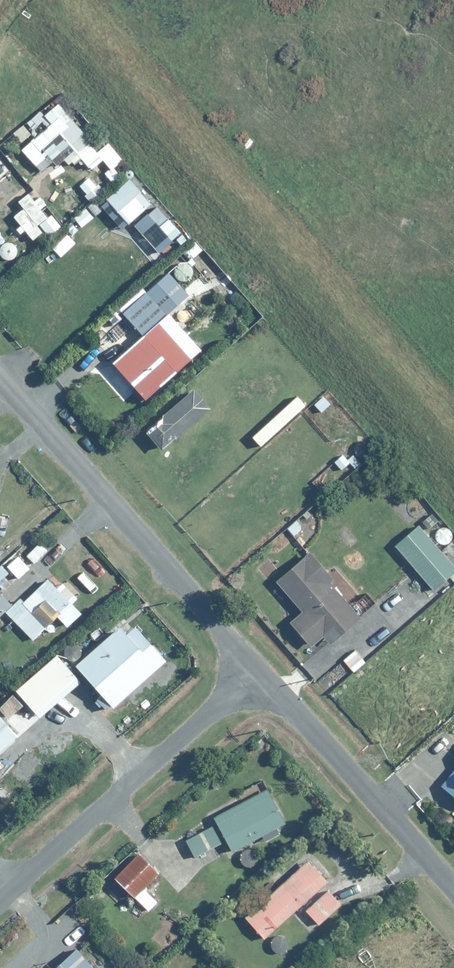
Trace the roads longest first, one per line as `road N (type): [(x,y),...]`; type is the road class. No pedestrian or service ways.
road 1 (residential): [(0,377),(259,671)]
road 2 (residential): [(0,900),(259,671)]
road 3 (residential): [(259,671),(453,889)]

